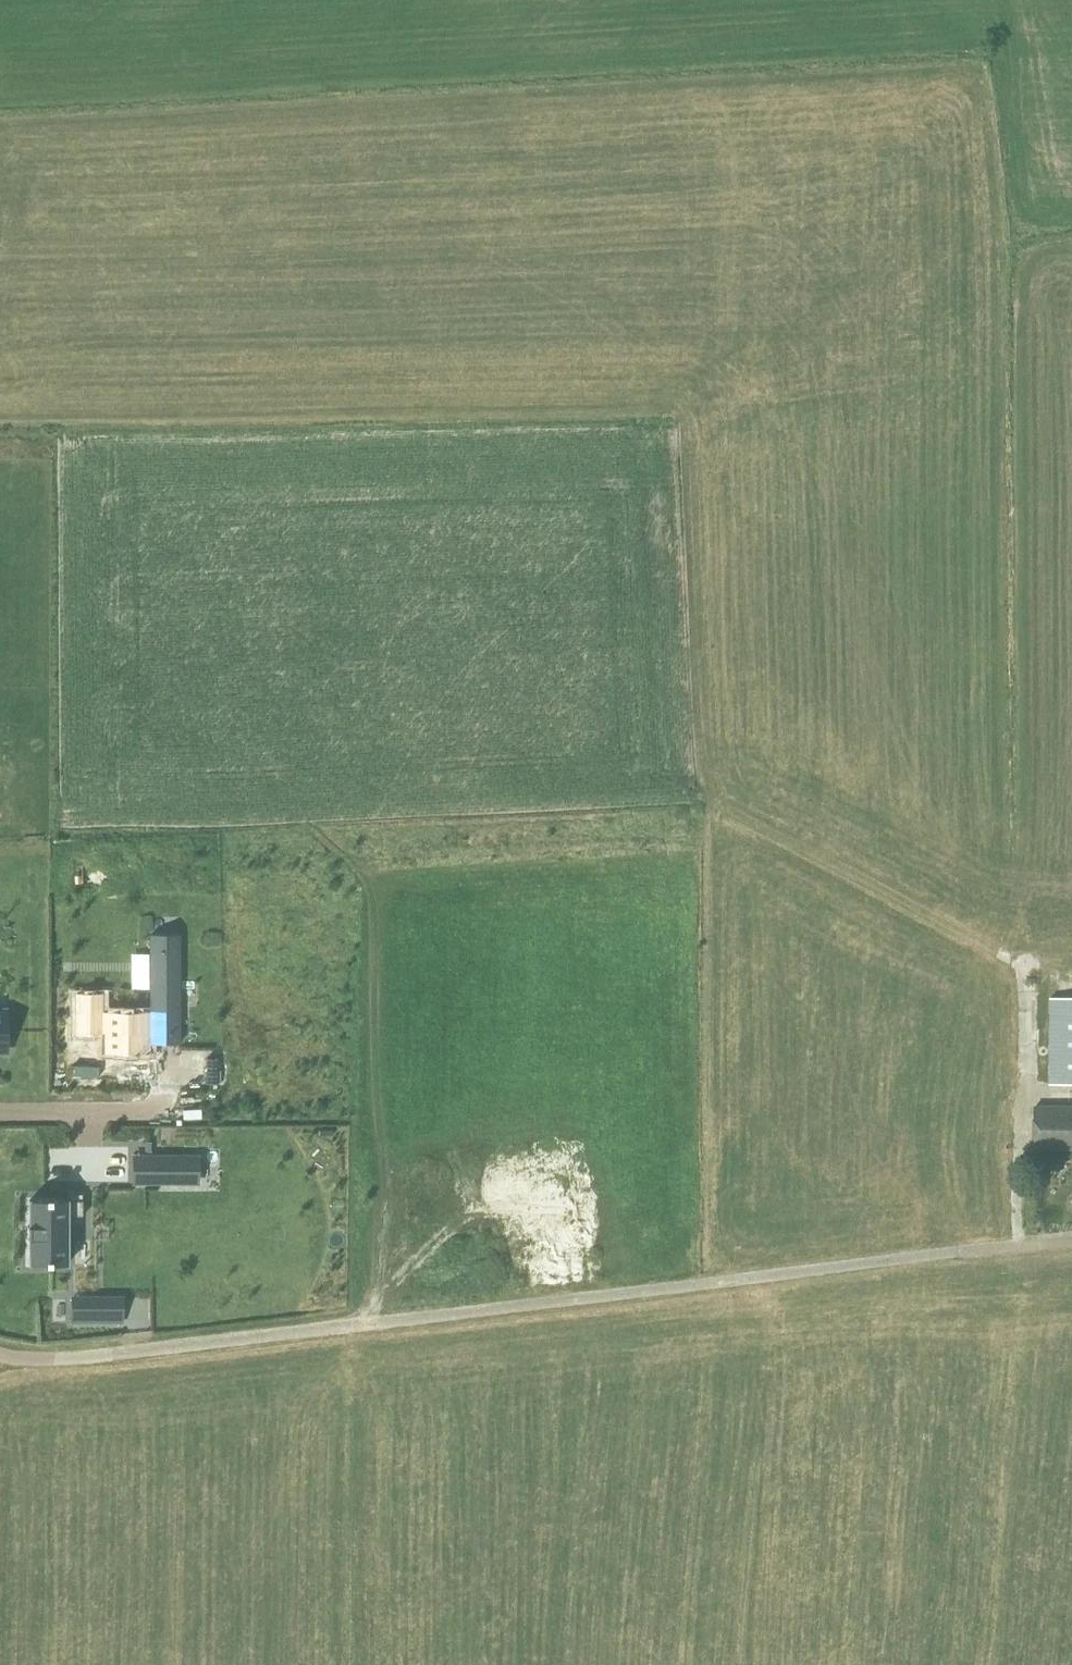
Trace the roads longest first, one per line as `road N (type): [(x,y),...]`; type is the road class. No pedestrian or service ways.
road 1 (unclassified): [(0,1355),(70,1358),(1071,1242)]

